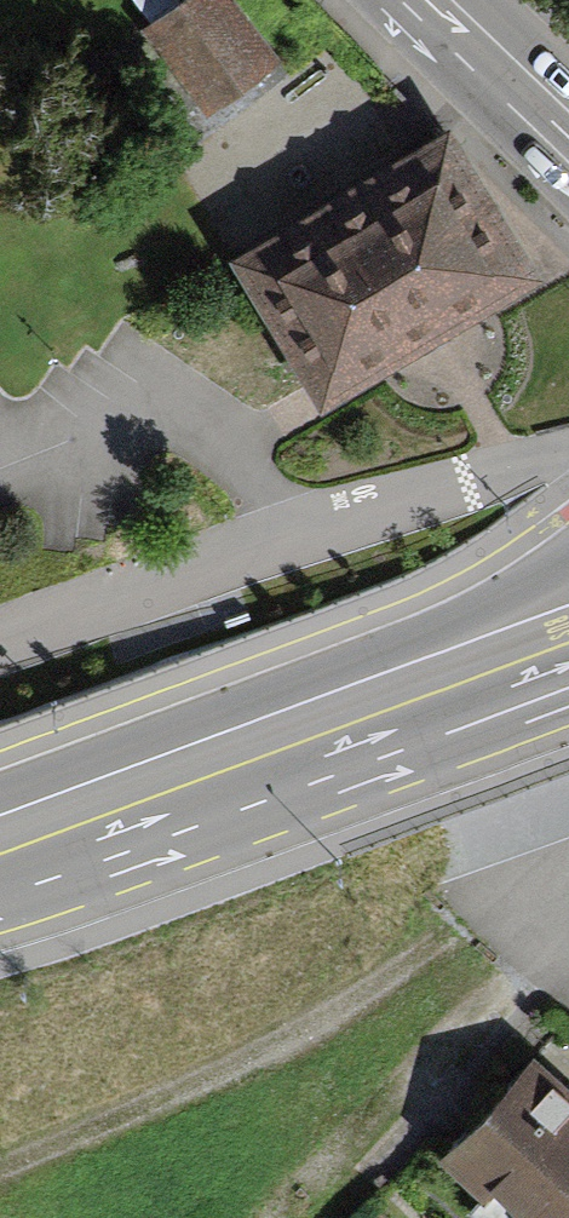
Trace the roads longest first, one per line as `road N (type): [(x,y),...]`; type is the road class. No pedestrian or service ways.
road 1 (track): [(0,1167),(211,1077),(460,924),(538,980),(388,1107),(284,1217)]
road 2 (primary): [(0,825),(568,594)]
road 3 (residential): [(0,639),(472,478)]
road 4 (primary): [(568,137),(430,0)]

